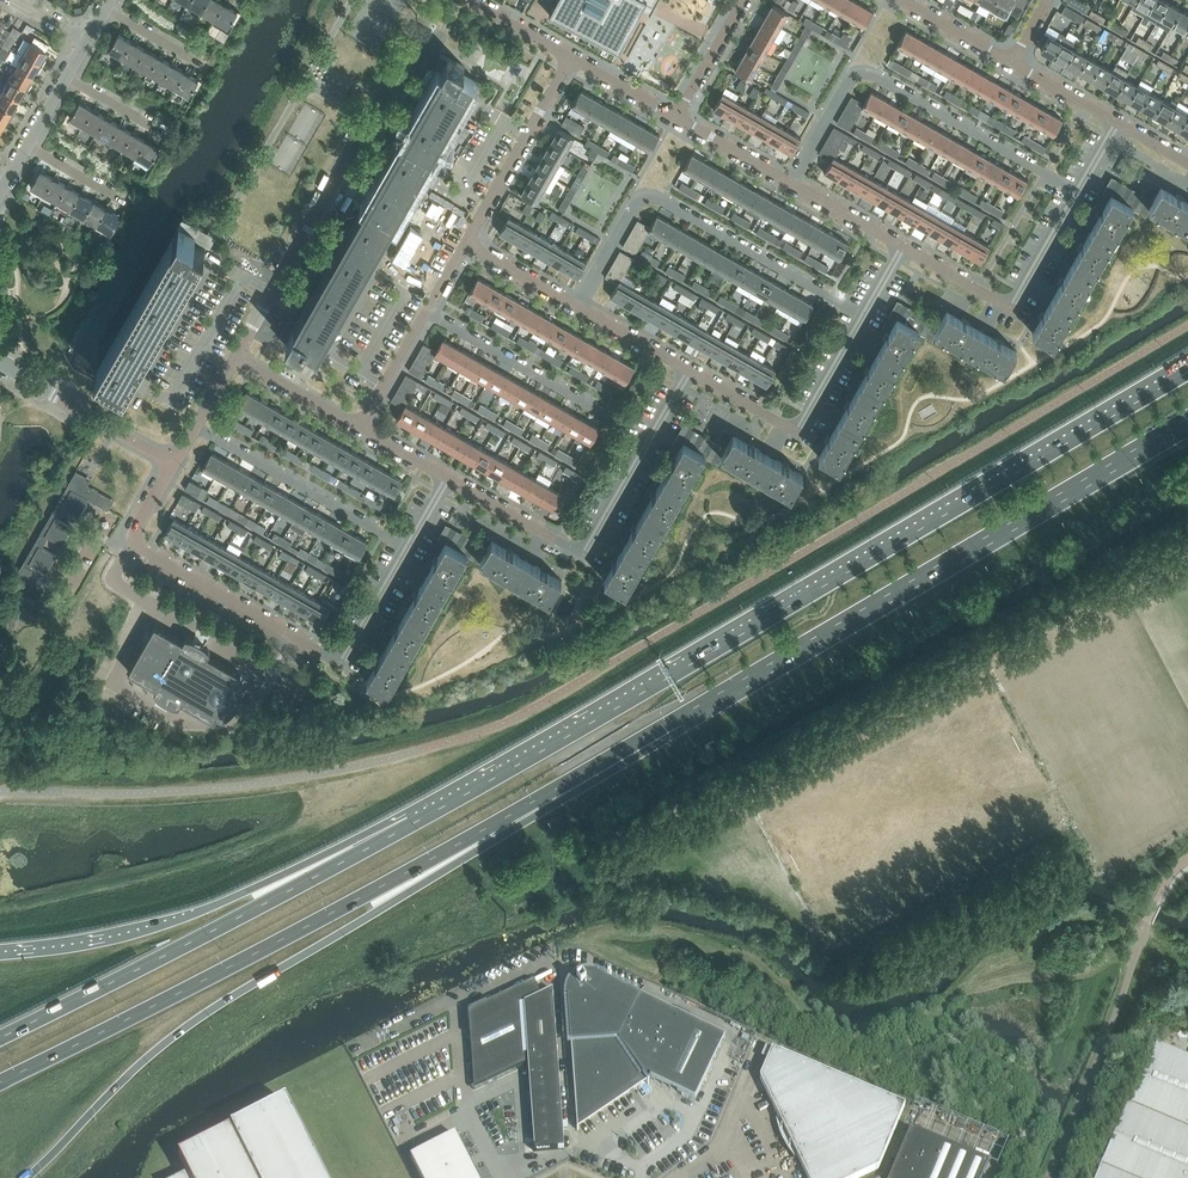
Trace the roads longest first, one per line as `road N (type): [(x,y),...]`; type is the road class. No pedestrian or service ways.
road 1 (trunk): [(1187,371),(412,825)]
road 2 (trunk): [(564,790),(1187,423)]
road 3 (trunk): [(27,1177),(191,1023),(564,790)]
road 4 (trunk): [(0,1081),(564,790)]
road 5 (trunk): [(412,825),(0,1038)]
road 6 (residential): [(411,553),(338,661),(136,544),(137,526),(173,464)]
road 7 (trunk): [(412,825),(175,919),(0,953)]
road 8 (residential): [(238,357),(434,0)]
road 9 (residential): [(792,185),(854,74),(871,73),(1077,192)]
road 10 (residential): [(575,311),(639,198),(653,197),(858,317)]
road 11 (residential): [(648,441),(587,545),(575,551),(450,482)]
road 12 (residential): [(897,248),(1002,306),(1014,301),(1077,192)]
road 13 (residential): [(648,441),(426,313)]
road 14 (residential): [(411,553),(194,429)]
road 15 (residential): [(858,317),(802,420),(784,427),(687,372)]
road 16 (residential): [(464,247),(571,61)]
road 17 (residential): [(173,464),(0,366)]
road 18 (residential): [(360,430),(238,357)]
road 19 (residential): [(679,119),(746,0)]
road 20 (residential): [(360,430),(426,313)]
road 21 (residential): [(679,119),(792,185)]
road 22 (residential): [(575,311),(464,247)]
road 23 (residential): [(687,372),(575,311)]
road 24 (residential): [(1006,61),(896,0)]
road 25 (residential): [(1113,125),(1006,61)]
road 26 (residential): [(571,61),(679,119)]
road 27 (residential): [(792,185),(897,248)]

